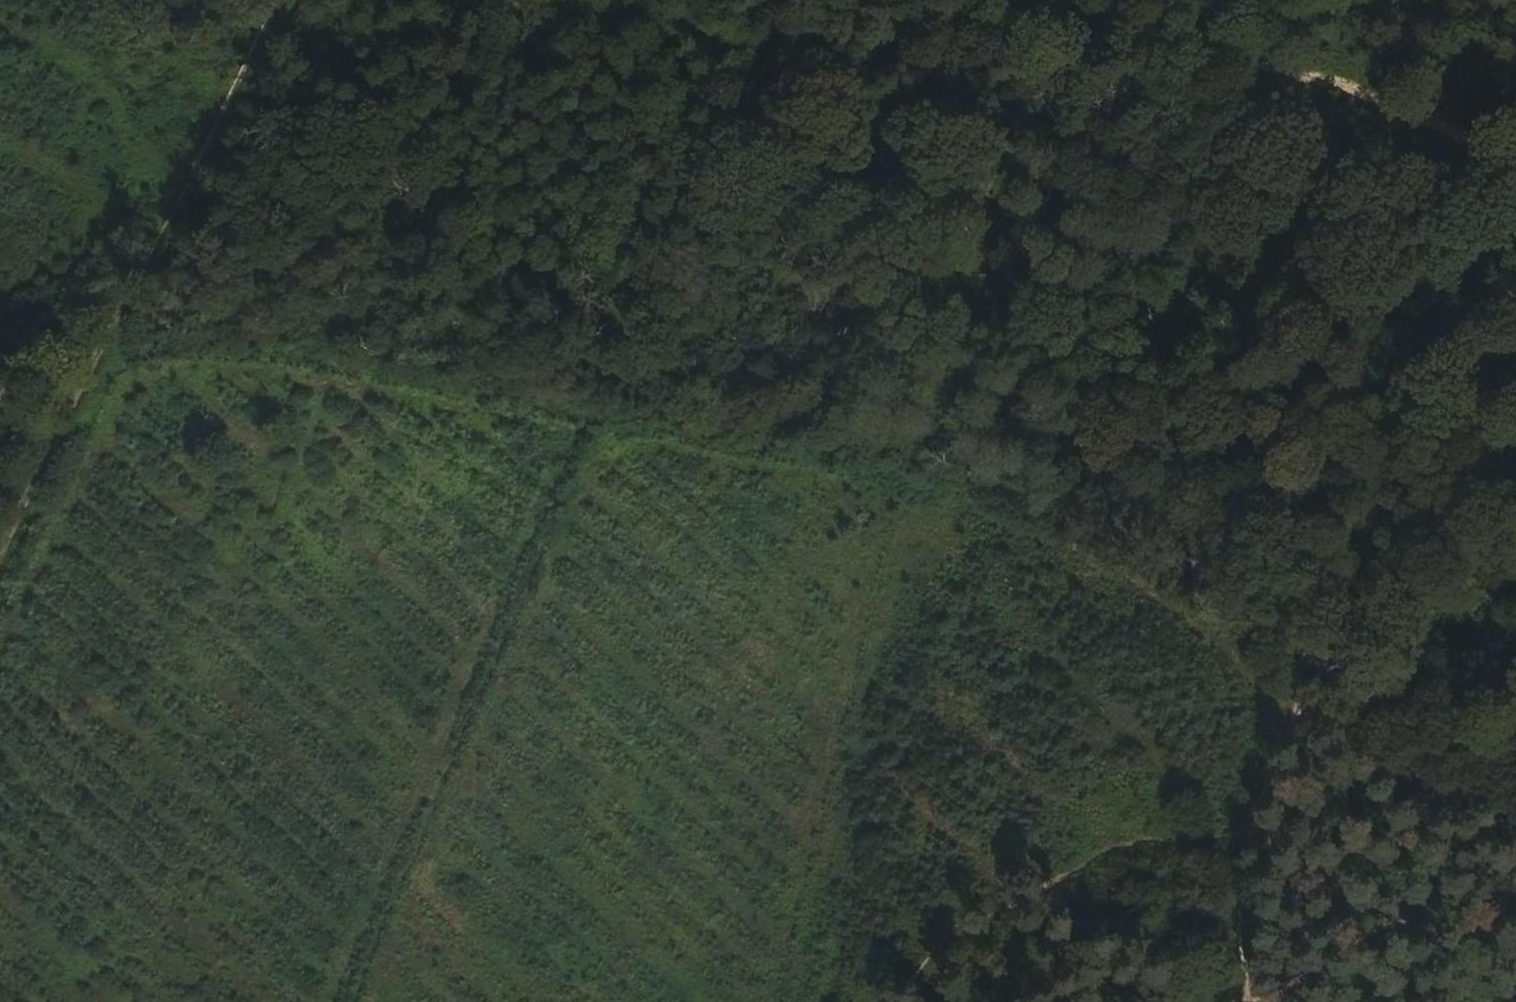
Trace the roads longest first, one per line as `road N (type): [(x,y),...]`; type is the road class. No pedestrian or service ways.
road 1 (track): [(275,0),(0,557)]
road 2 (track): [(1090,0),(1384,102),(1515,159)]

